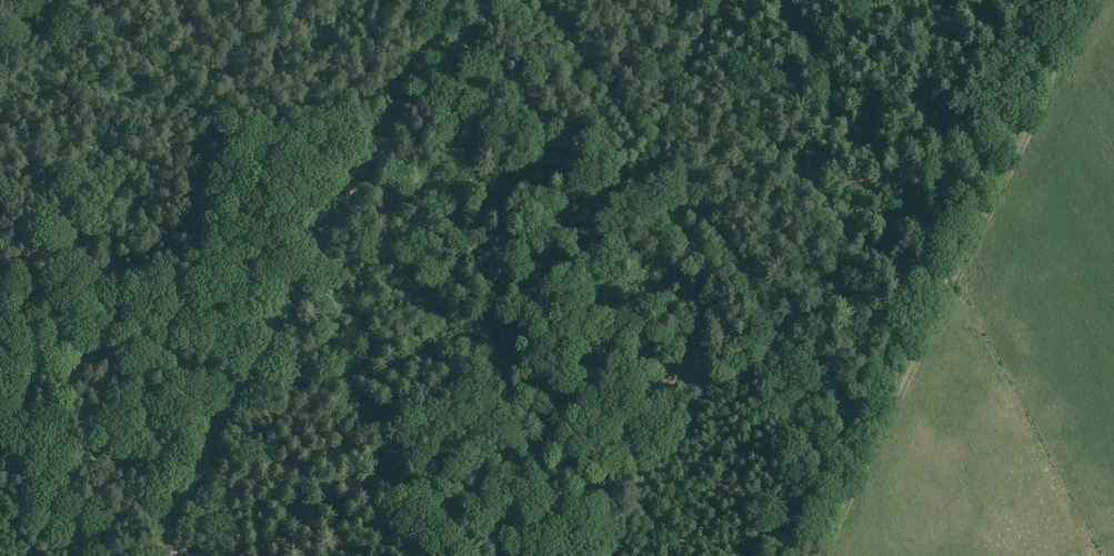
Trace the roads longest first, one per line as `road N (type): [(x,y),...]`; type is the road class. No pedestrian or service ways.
road 1 (track): [(461,0),(432,32),(201,466),(171,532),(175,555)]
road 2 (track): [(749,286),(541,0)]

